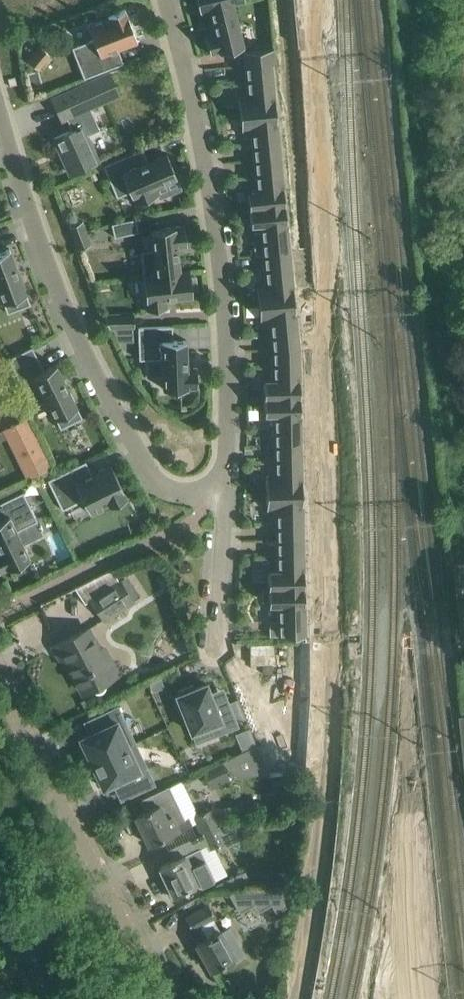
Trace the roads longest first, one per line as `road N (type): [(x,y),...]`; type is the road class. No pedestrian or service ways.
road 1 (residential): [(166,0),(218,243),(225,481)]
road 2 (residential): [(0,124),(72,326),(159,486),(180,494),(225,481)]
road 3 (residential): [(156,998),(0,684)]
road 4 (residential): [(225,481),(213,648)]

